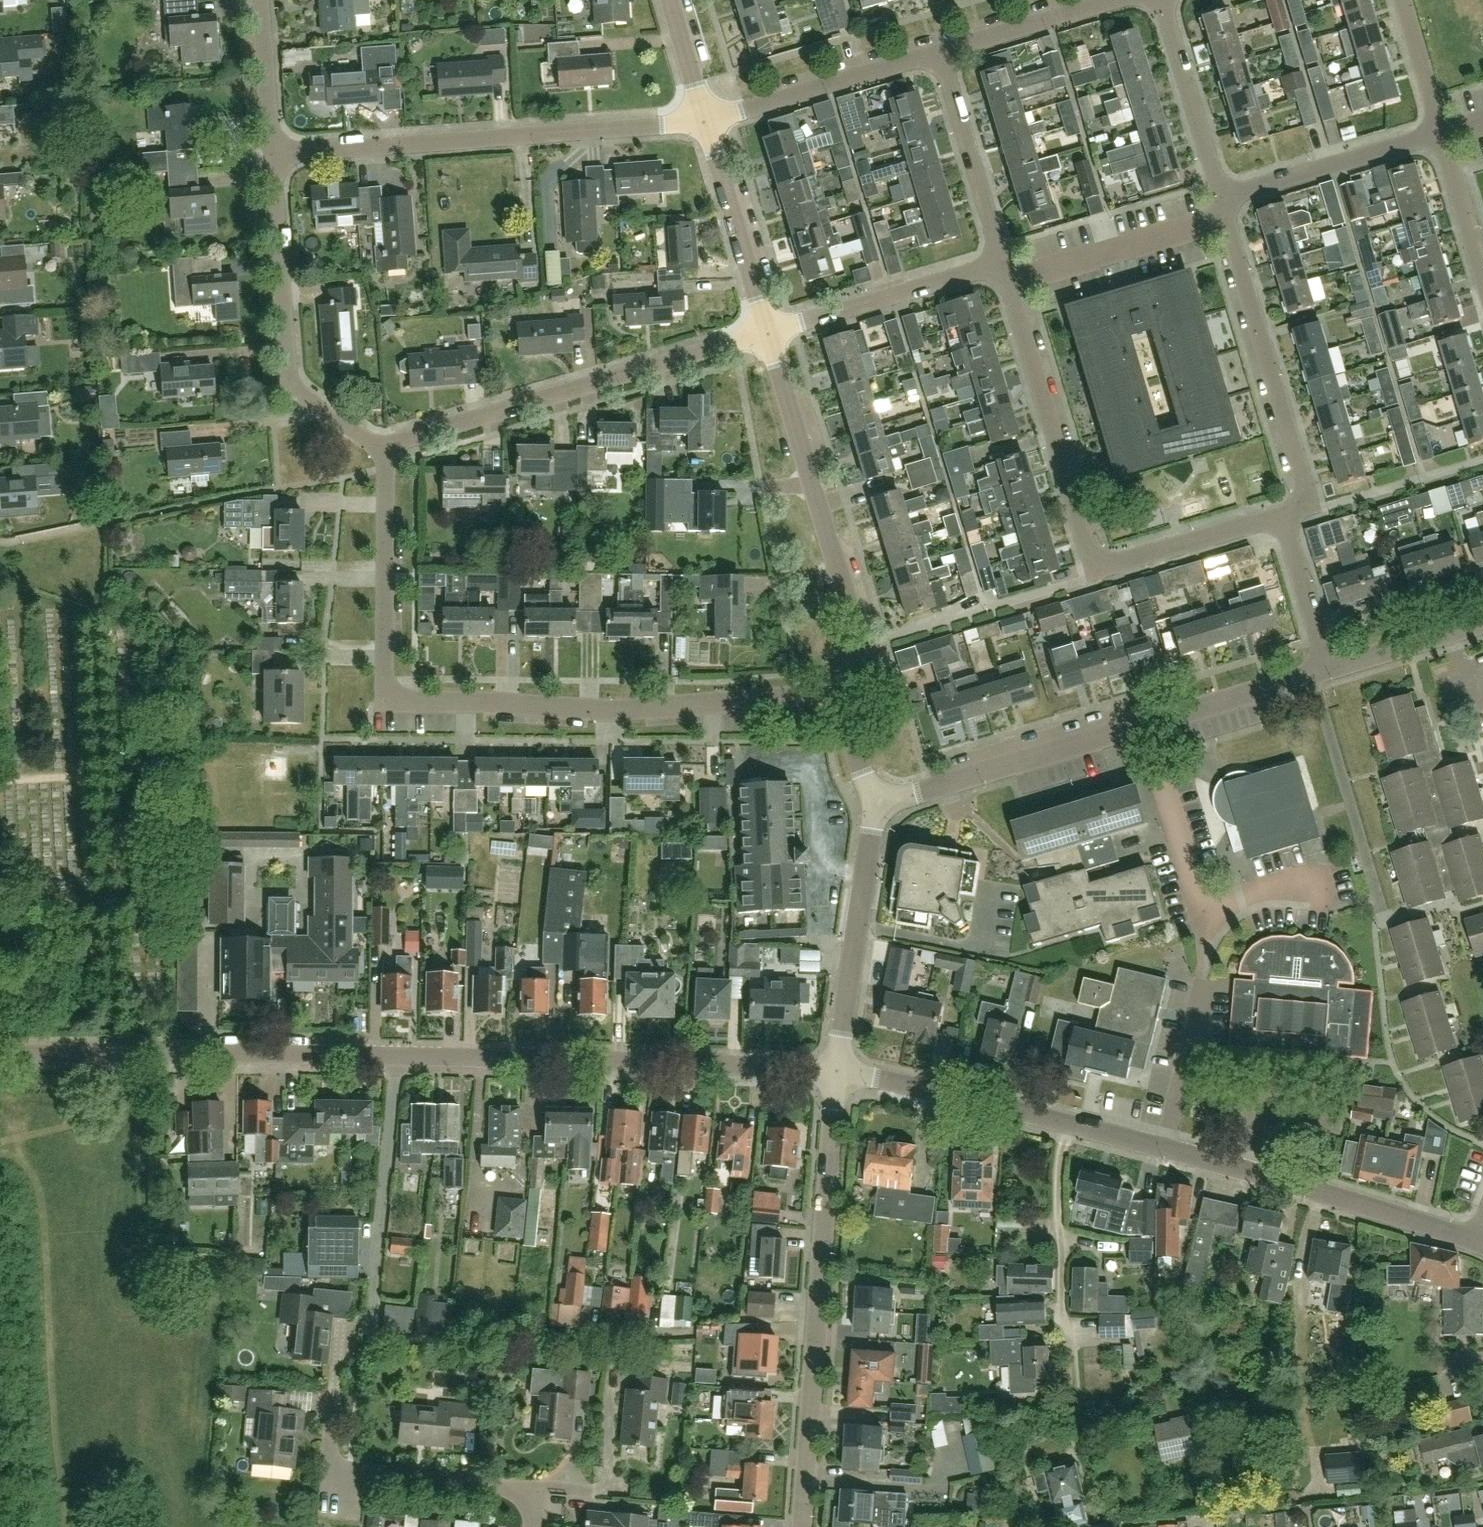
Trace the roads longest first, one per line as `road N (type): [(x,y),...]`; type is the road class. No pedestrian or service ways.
road 1 (tertiary): [(837,1071),(0,1056)]
road 2 (residential): [(854,707),(602,712),(395,694),(387,677),(389,455)]
road 3 (residential): [(1481,1244),(1245,1172),(837,1071)]
road 4 (residential): [(1282,514),(1095,568),(1007,283)]
road 5 (tertiary): [(803,1526),(837,1071)]
road 6 (tertiary): [(876,803),(1314,677)]
road 7 (residential): [(705,122),(272,153)]
road 8 (residential): [(766,333),(404,443),(389,455)]
road 9 (tertiary): [(854,707),(853,626),(766,333)]
road 10 (residential): [(389,455),(292,386),(272,153)]
road 11 (residential): [(1282,514),(1310,505),(1228,218)]
road 12 (tertiary): [(837,1071),(876,803)]
road 13 (residential): [(1314,677),(1385,922)]
road 14 (residential): [(538,1526),(541,1489),(330,1468)]
road 15 (residential): [(1001,264),(766,333)]
road 16 (residential): [(940,53),(705,122)]
road 17 (residential): [(1228,218),(1007,283)]
road 18 (residential): [(1442,134),(1223,199)]
road 19 (tertiary): [(766,333),(705,122)]
road 20 (residential): [(1001,264),(940,53)]
road 21 (residential): [(1223,199),(1163,0)]
road 22 (residential): [(1106,0),(940,53)]
road 23 (residential): [(1332,672),(1282,514)]
road 24 (tertiary): [(1332,672),(1482,626)]
road 25 (residential): [(272,153),(260,0)]
road 26 (residential): [(1482,274),(1442,134)]
road 27 (residential): [(1442,134),(1404,0)]
road 28 (tertiary): [(705,122),(669,0)]

